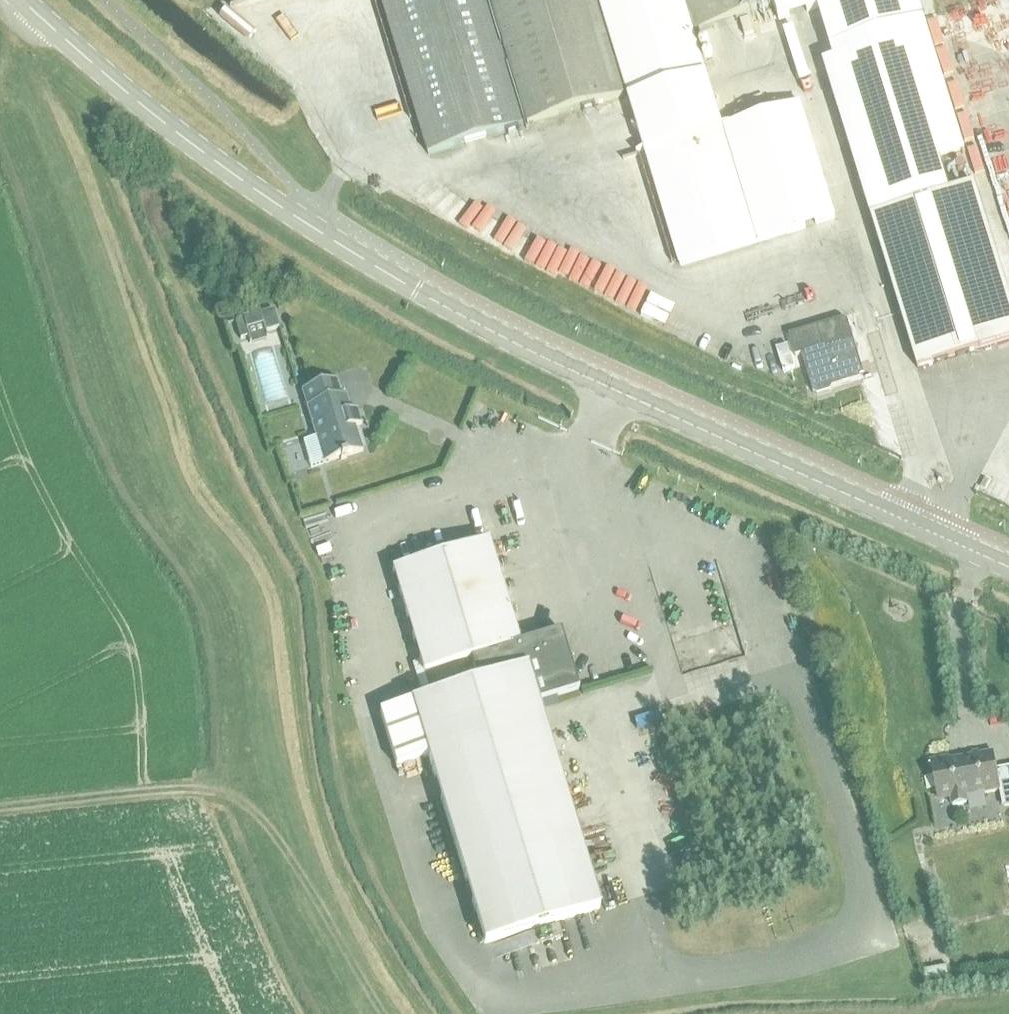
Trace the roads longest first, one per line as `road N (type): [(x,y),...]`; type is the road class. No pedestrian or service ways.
road 1 (secondary): [(1008,570),(418,291),(164,126),(20,0)]
road 2 (track): [(27,6),(14,51),(14,100),(135,445),(226,626),(246,806)]
road 3 (track): [(0,814),(196,791),(246,806),(301,875),(380,1013)]

